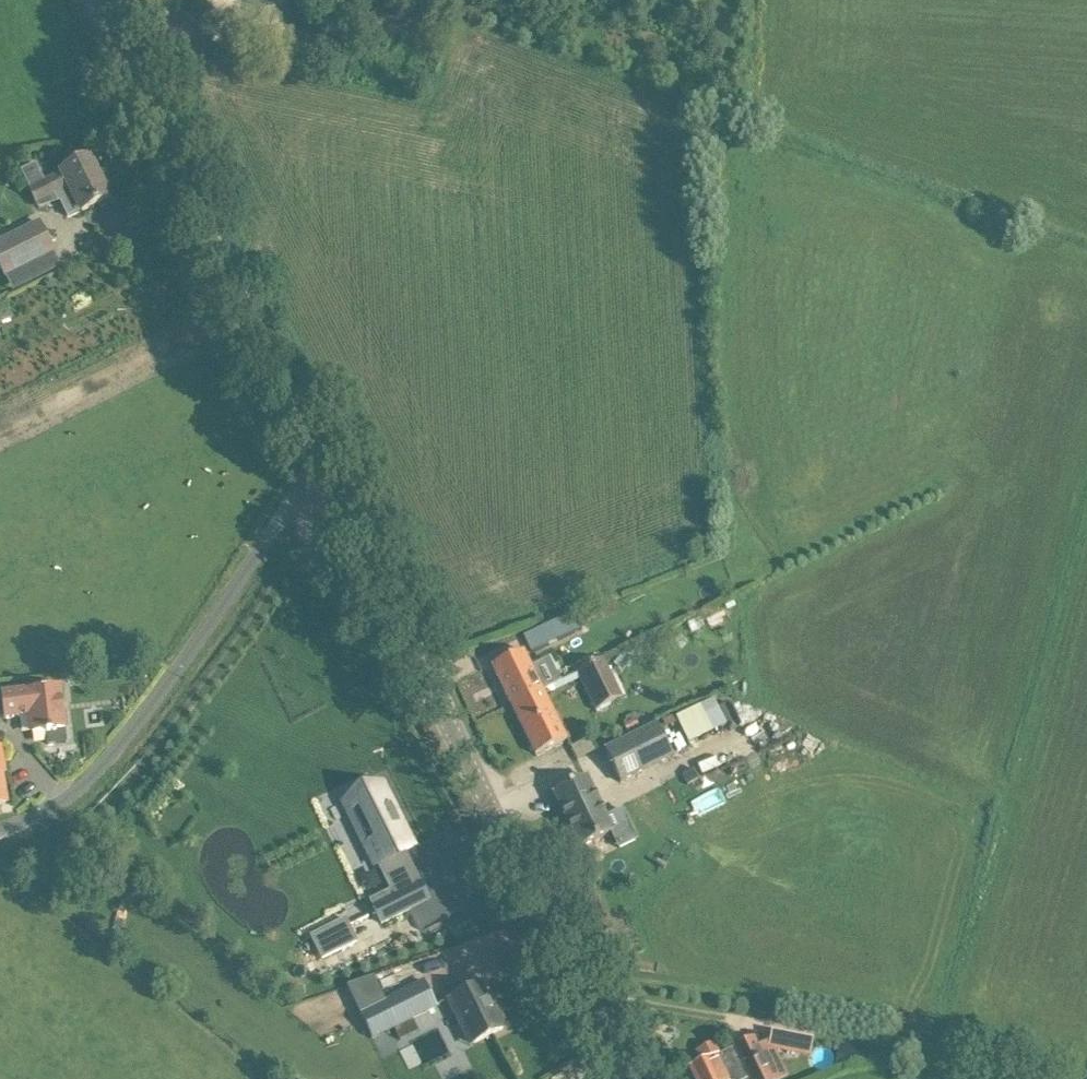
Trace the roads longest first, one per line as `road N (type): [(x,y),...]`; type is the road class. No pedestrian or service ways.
road 1 (tertiary): [(625,1078),(318,462)]
road 2 (tertiary): [(318,462),(95,0)]
road 3 (unclassified): [(0,830),(75,791),(116,748),(318,462)]

